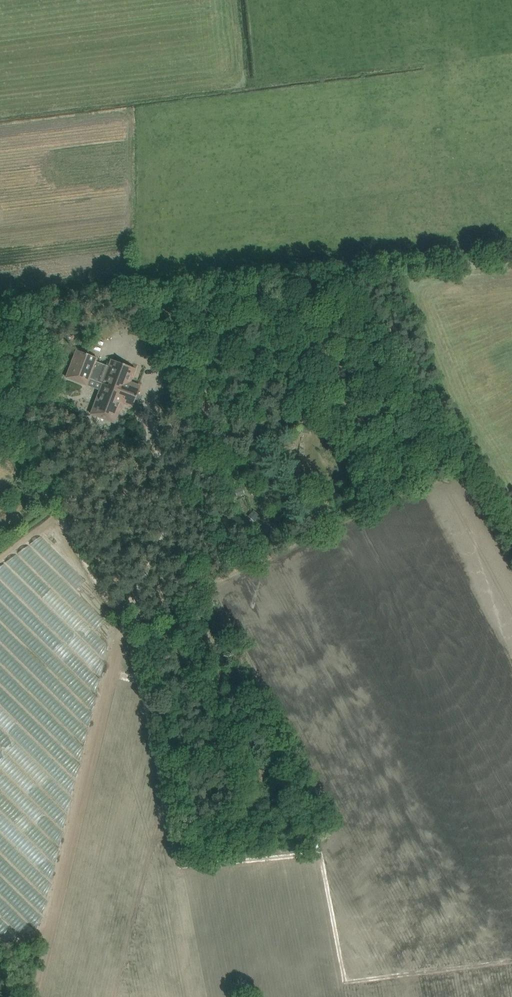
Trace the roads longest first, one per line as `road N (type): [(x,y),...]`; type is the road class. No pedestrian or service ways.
road 1 (track): [(123,617),(184,865),(314,857),(324,867),(346,981),(511,959)]
road 2 (track): [(123,617),(203,448),(327,293),(361,272),(511,255)]
road 3 (track): [(36,996),(123,617)]
road 4 (track): [(123,617),(0,434)]

